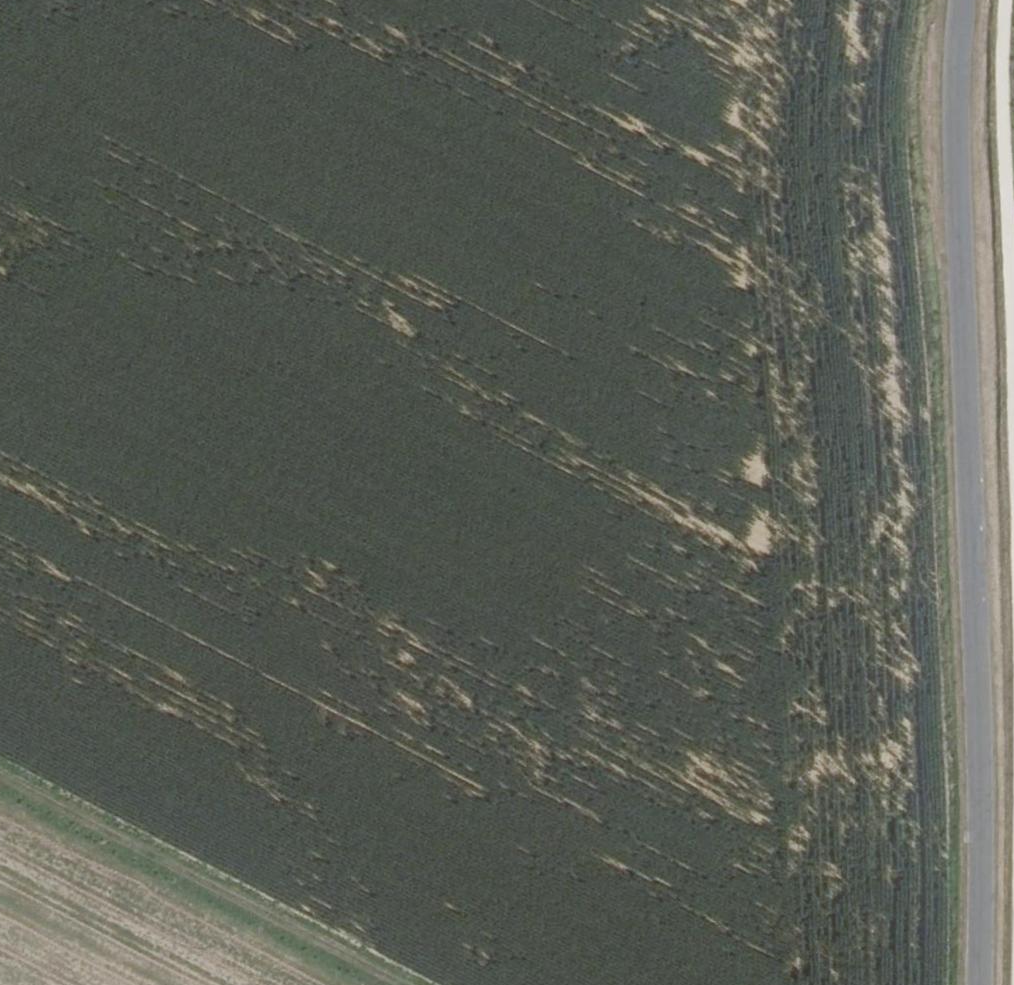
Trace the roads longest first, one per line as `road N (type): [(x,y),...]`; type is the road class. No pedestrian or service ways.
road 1 (unclassified): [(981,984),(954,121),(962,0)]
road 2 (track): [(0,781),(393,984)]

